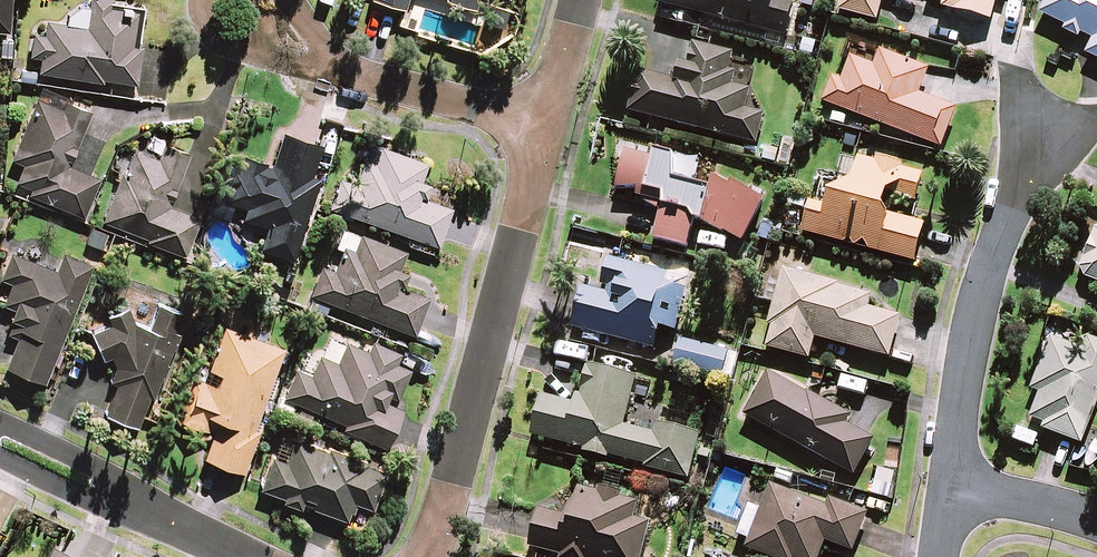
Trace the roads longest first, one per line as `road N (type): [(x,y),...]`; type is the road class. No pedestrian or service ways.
road 1 (residential): [(436,556),(550,126)]
road 2 (residential): [(952,492),(972,343),(1006,229),(1048,131)]
road 3 (residential): [(0,441),(237,556)]
road 4 (residential): [(331,63),(550,126)]
road 5 (residential): [(331,63),(224,46),(200,25),(199,0)]
road 6 (residential): [(952,492),(1096,521)]
road 7 (residential): [(550,126),(582,0)]

